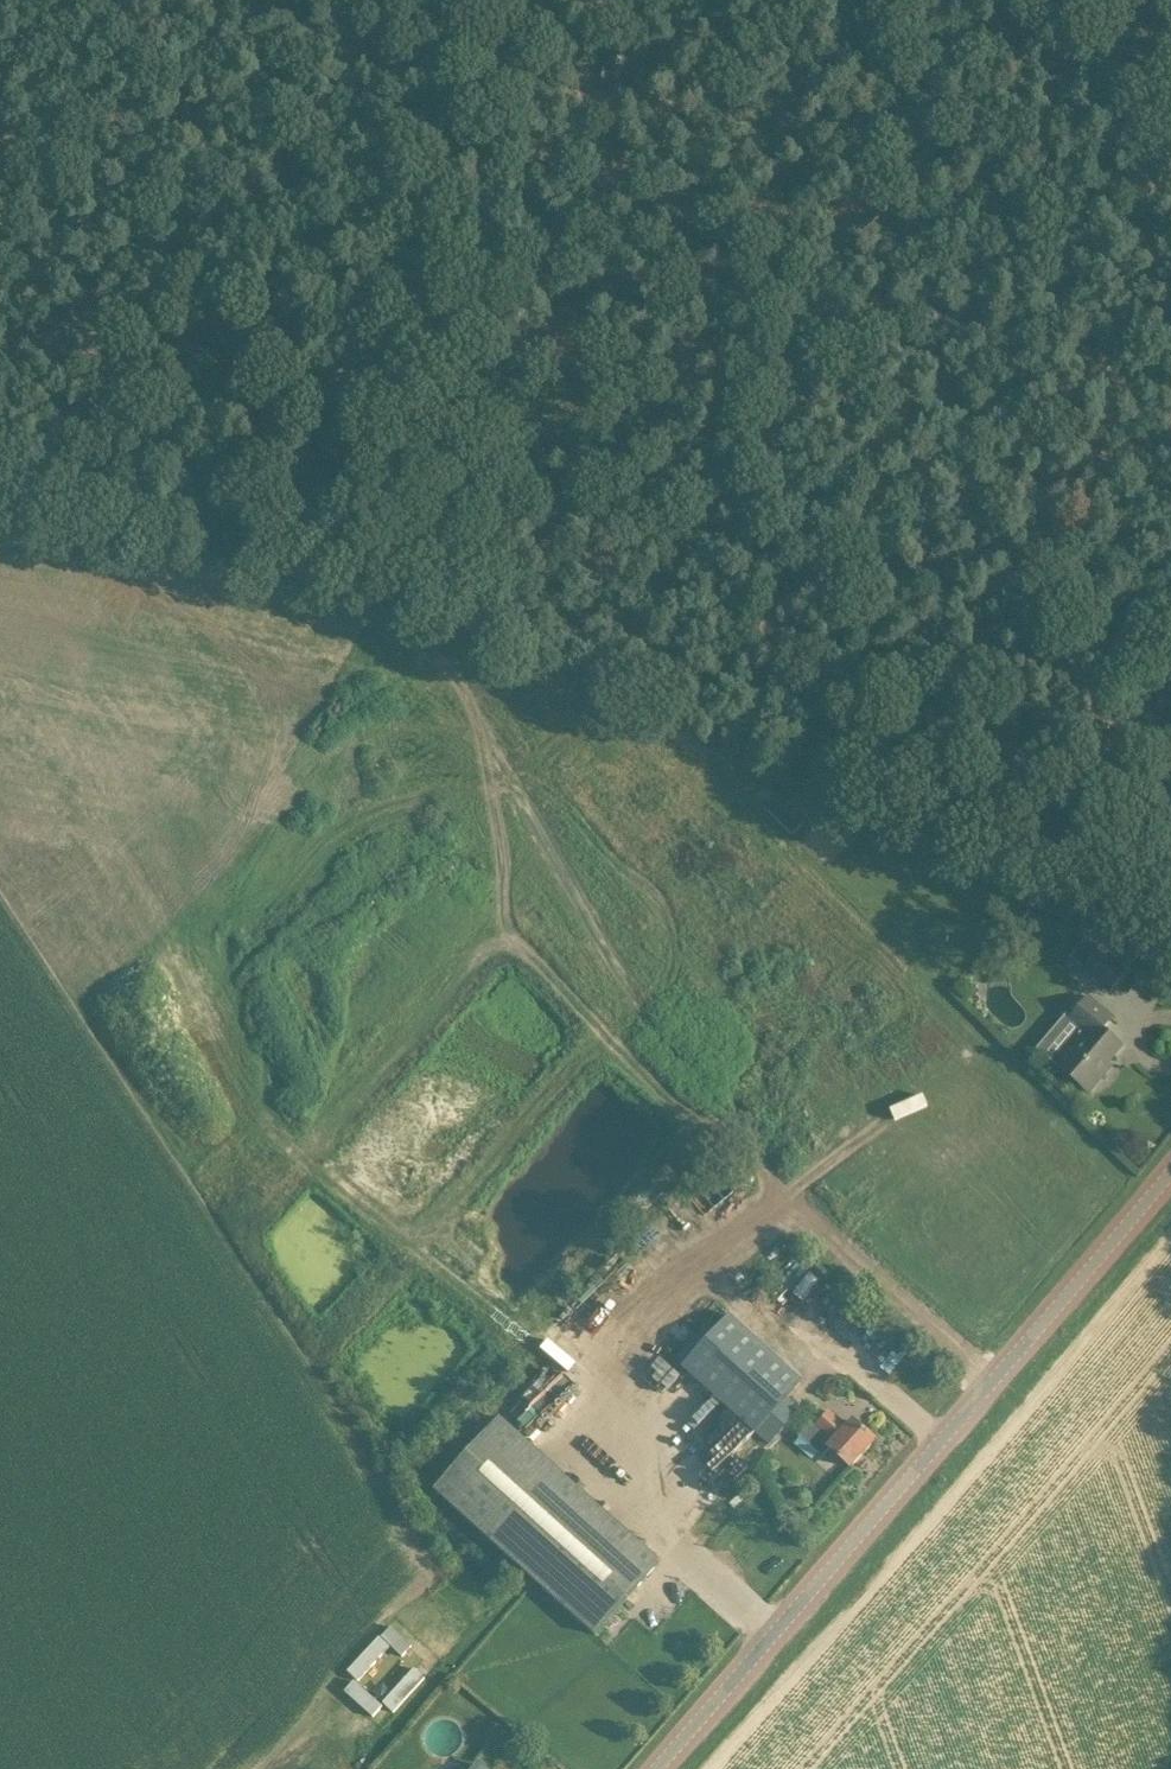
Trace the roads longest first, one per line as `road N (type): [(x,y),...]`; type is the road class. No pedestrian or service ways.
road 1 (track): [(1170,957),(915,827),(379,619),(0,547)]
road 2 (tertiary): [(663,1768),(1170,1178)]
road 3 (track): [(431,0),(379,619)]

